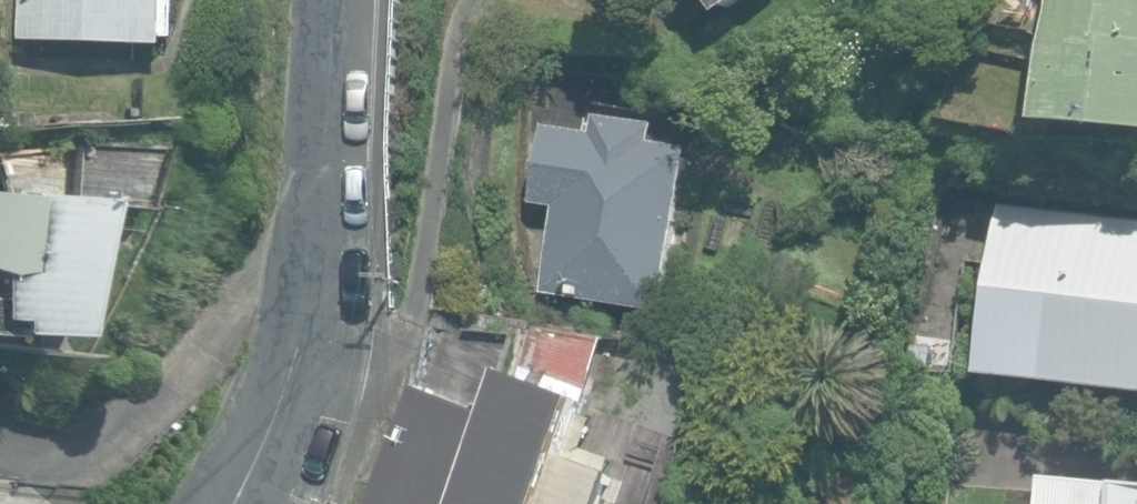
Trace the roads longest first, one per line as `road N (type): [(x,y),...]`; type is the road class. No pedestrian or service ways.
road 1 (residential): [(337,0),(304,363),(235,503)]

